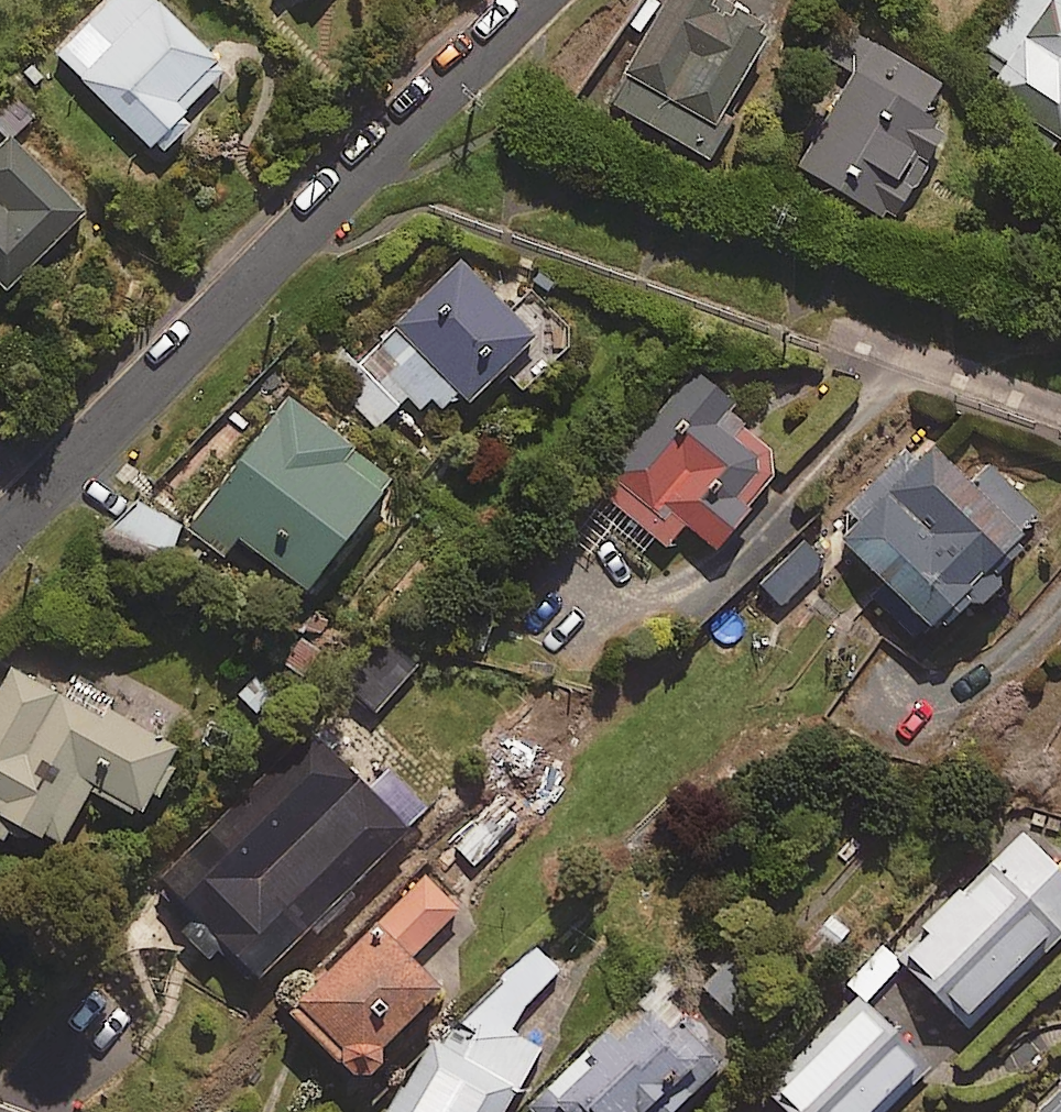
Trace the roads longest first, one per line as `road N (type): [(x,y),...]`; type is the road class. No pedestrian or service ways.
road 1 (residential): [(534,0),(0,535)]

